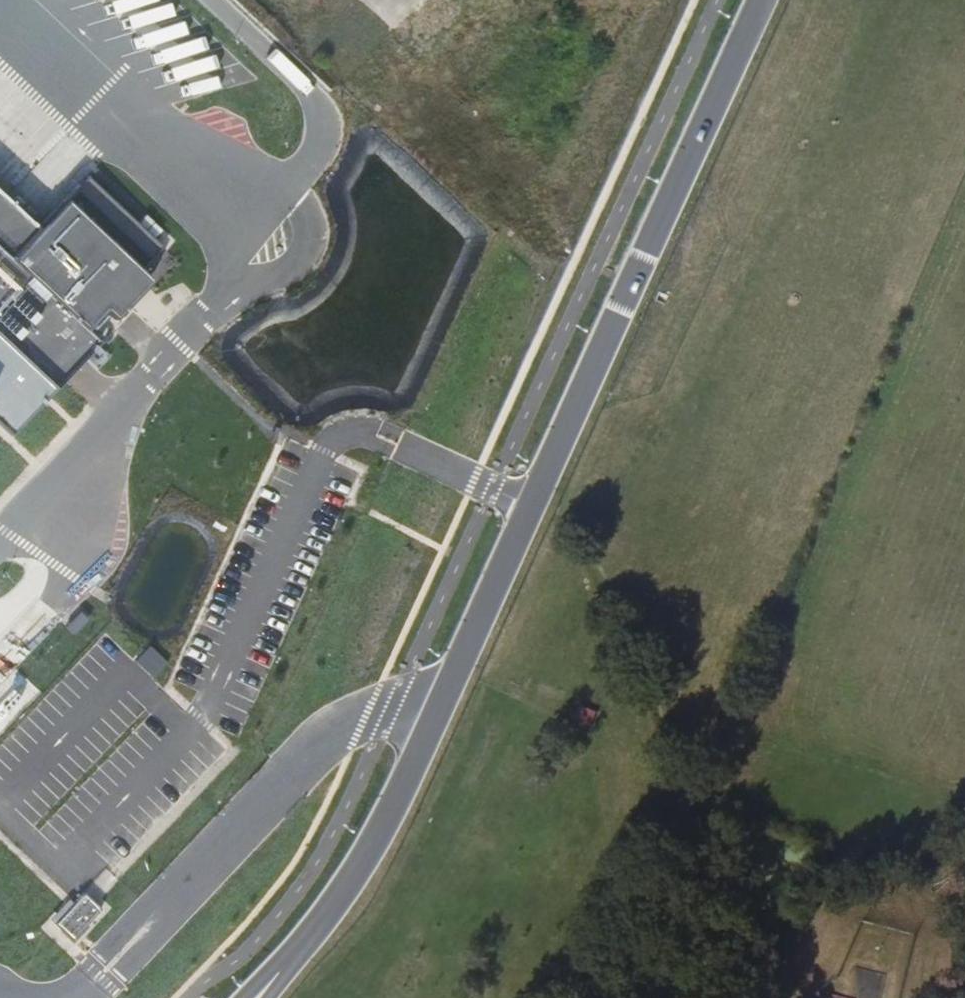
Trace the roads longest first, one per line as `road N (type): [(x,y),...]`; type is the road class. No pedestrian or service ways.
road 1 (unclassified): [(253,997),(355,878),(760,0)]

